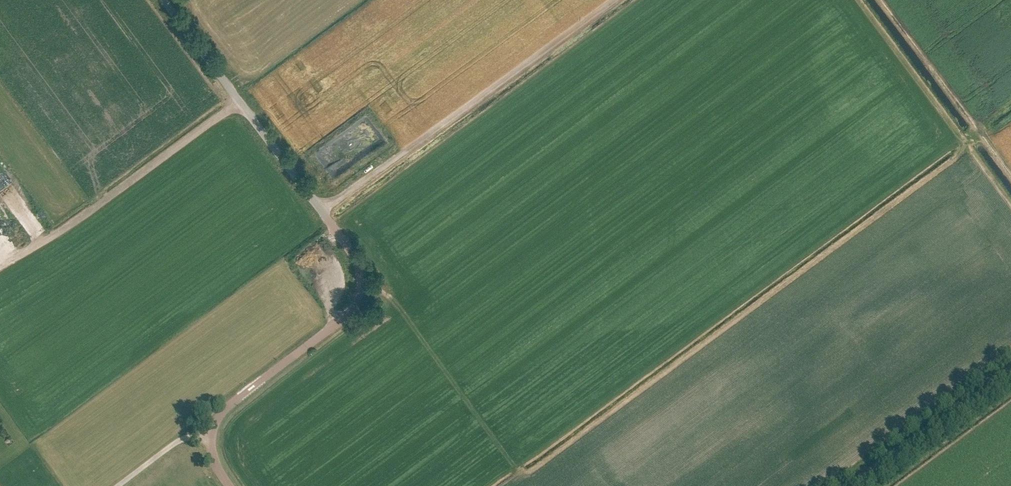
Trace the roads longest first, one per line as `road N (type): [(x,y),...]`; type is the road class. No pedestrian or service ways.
road 1 (tertiary): [(852,485),(1010,369)]

